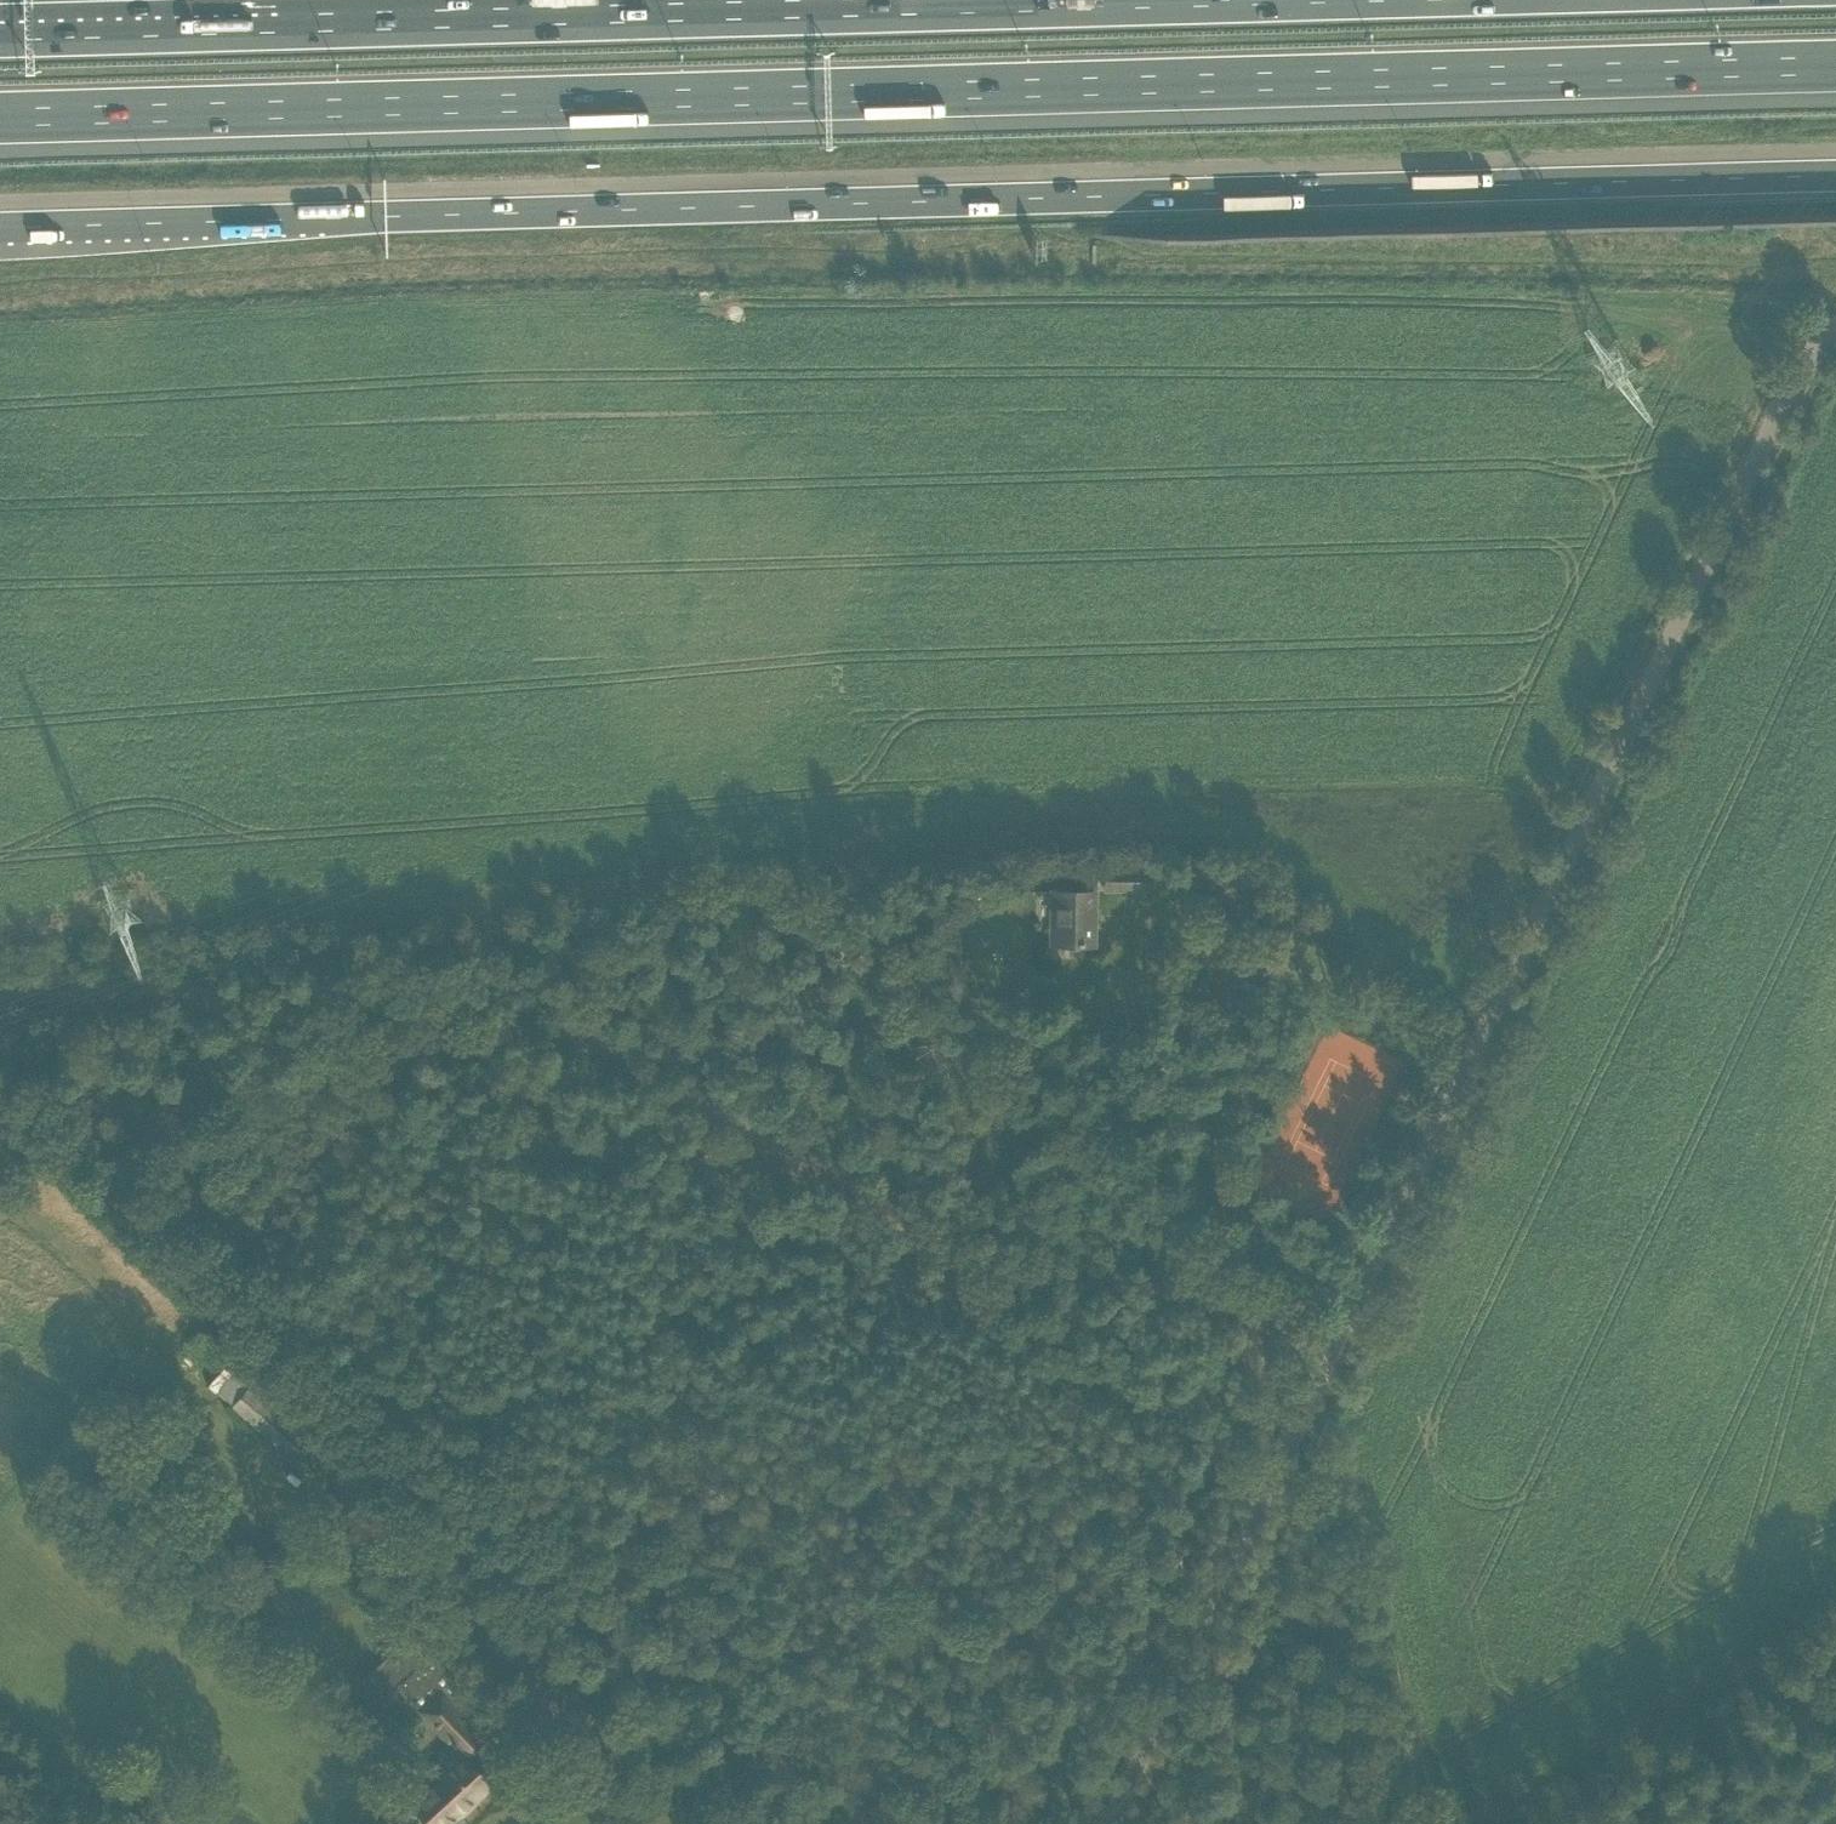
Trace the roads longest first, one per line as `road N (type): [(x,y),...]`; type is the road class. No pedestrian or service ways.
road 1 (motorway): [(0,121),(1835,65)]
road 2 (trunk): [(0,229),(1835,175)]
road 3 (unclassified): [(1109,1823),(1802,361),(1835,334)]
road 4 (track): [(1335,1354),(1169,1289),(981,1270),(832,1176),(566,1028),(421,1037),(170,990),(0,993)]
road 5 (motorway): [(1215,0),(0,41)]
road 6 (track): [(1324,1413),(1351,1466),(1435,1823)]

